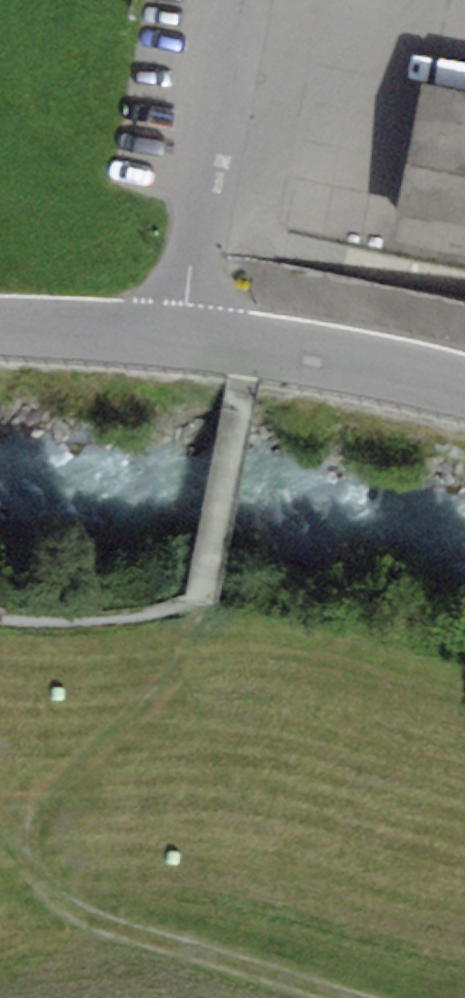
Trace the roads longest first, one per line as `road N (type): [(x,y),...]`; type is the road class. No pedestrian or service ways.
road 1 (track): [(384,997),(102,917),(62,894),(37,858),(44,823),(155,707),(195,649),(199,601)]
road 2 (residential): [(239,0),(181,336)]
road 3 (tertiary): [(181,336),(464,385)]
road 4 (track): [(199,601),(73,622),(0,616)]
road 5 (tertiary): [(0,326),(181,336)]

